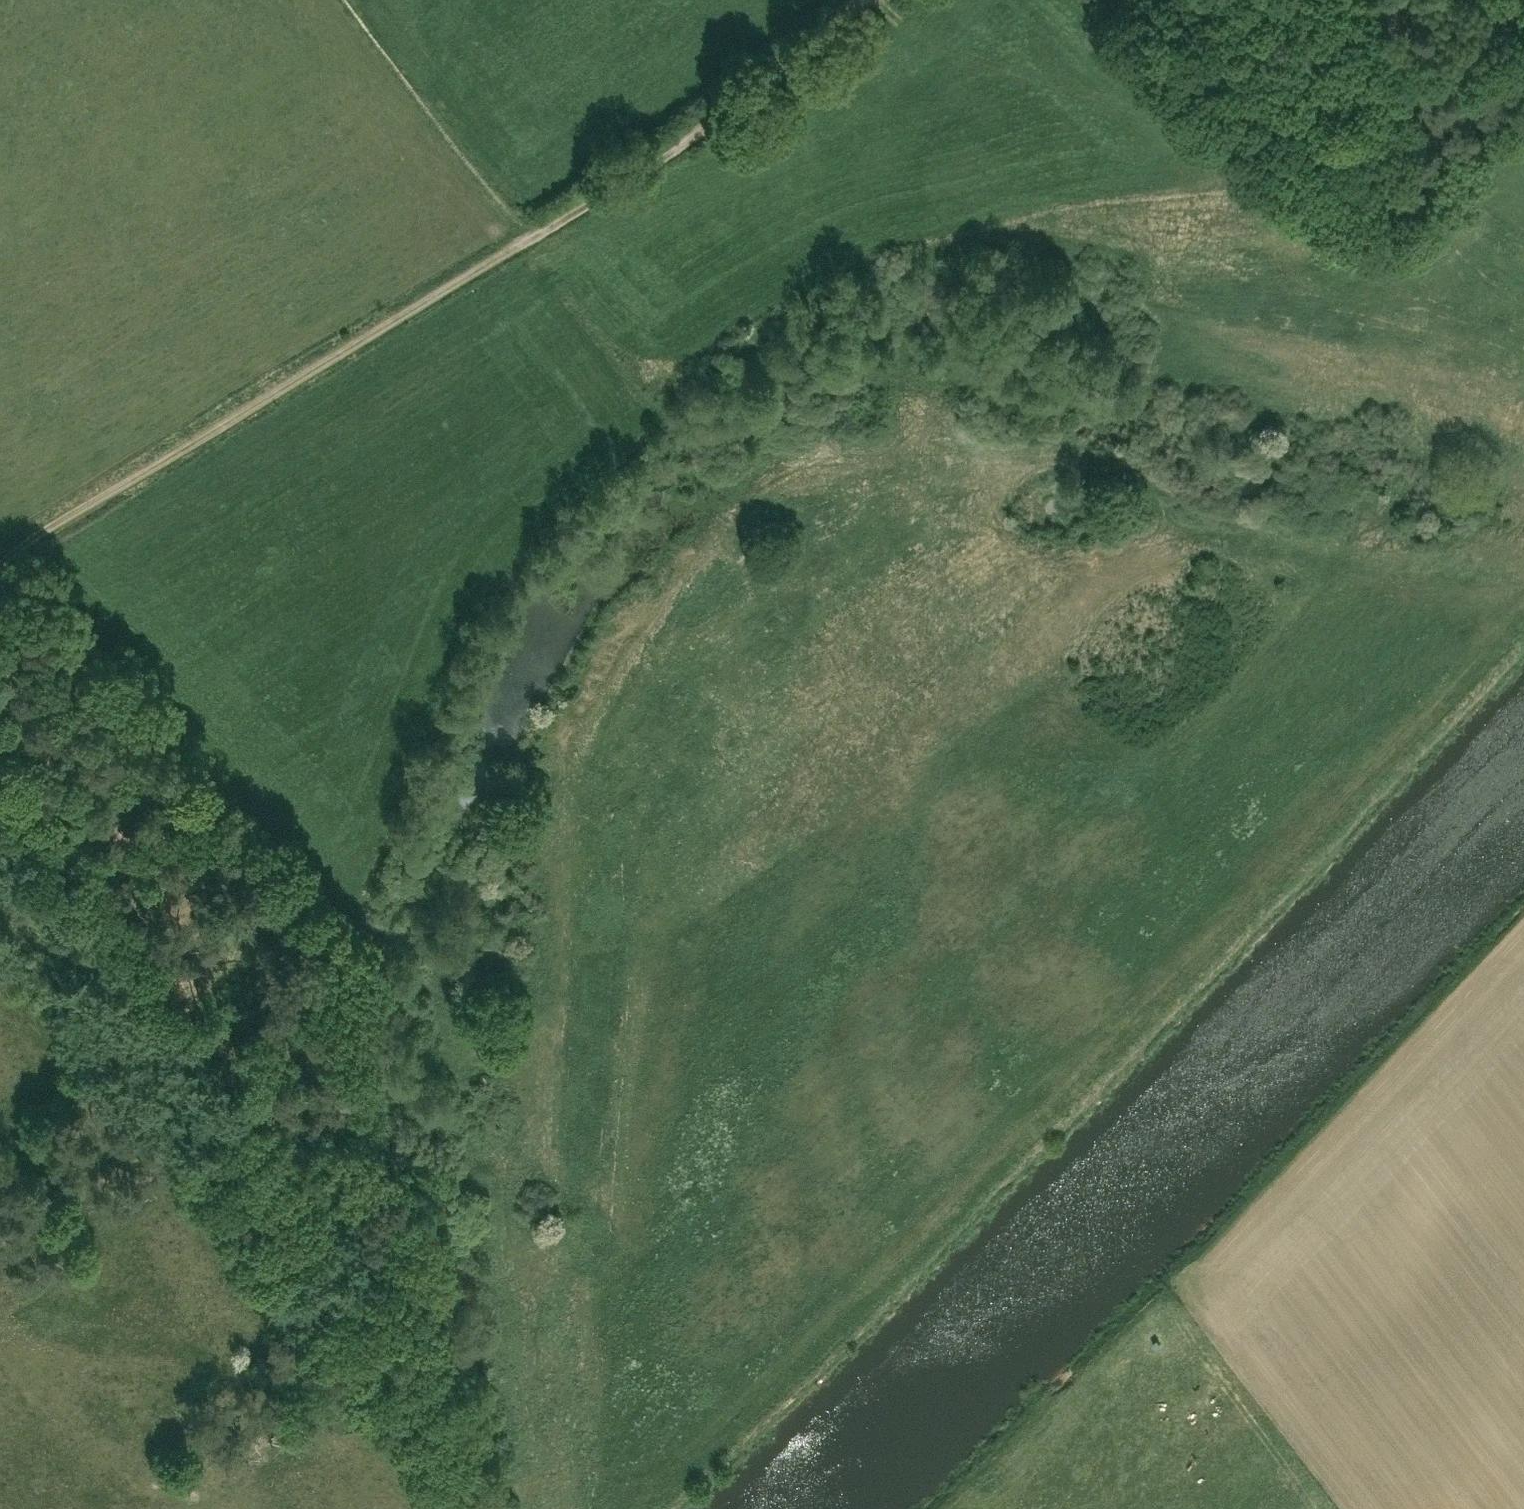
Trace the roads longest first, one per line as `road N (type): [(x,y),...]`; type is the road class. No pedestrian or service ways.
road 1 (track): [(0,559),(598,197),(857,0)]

